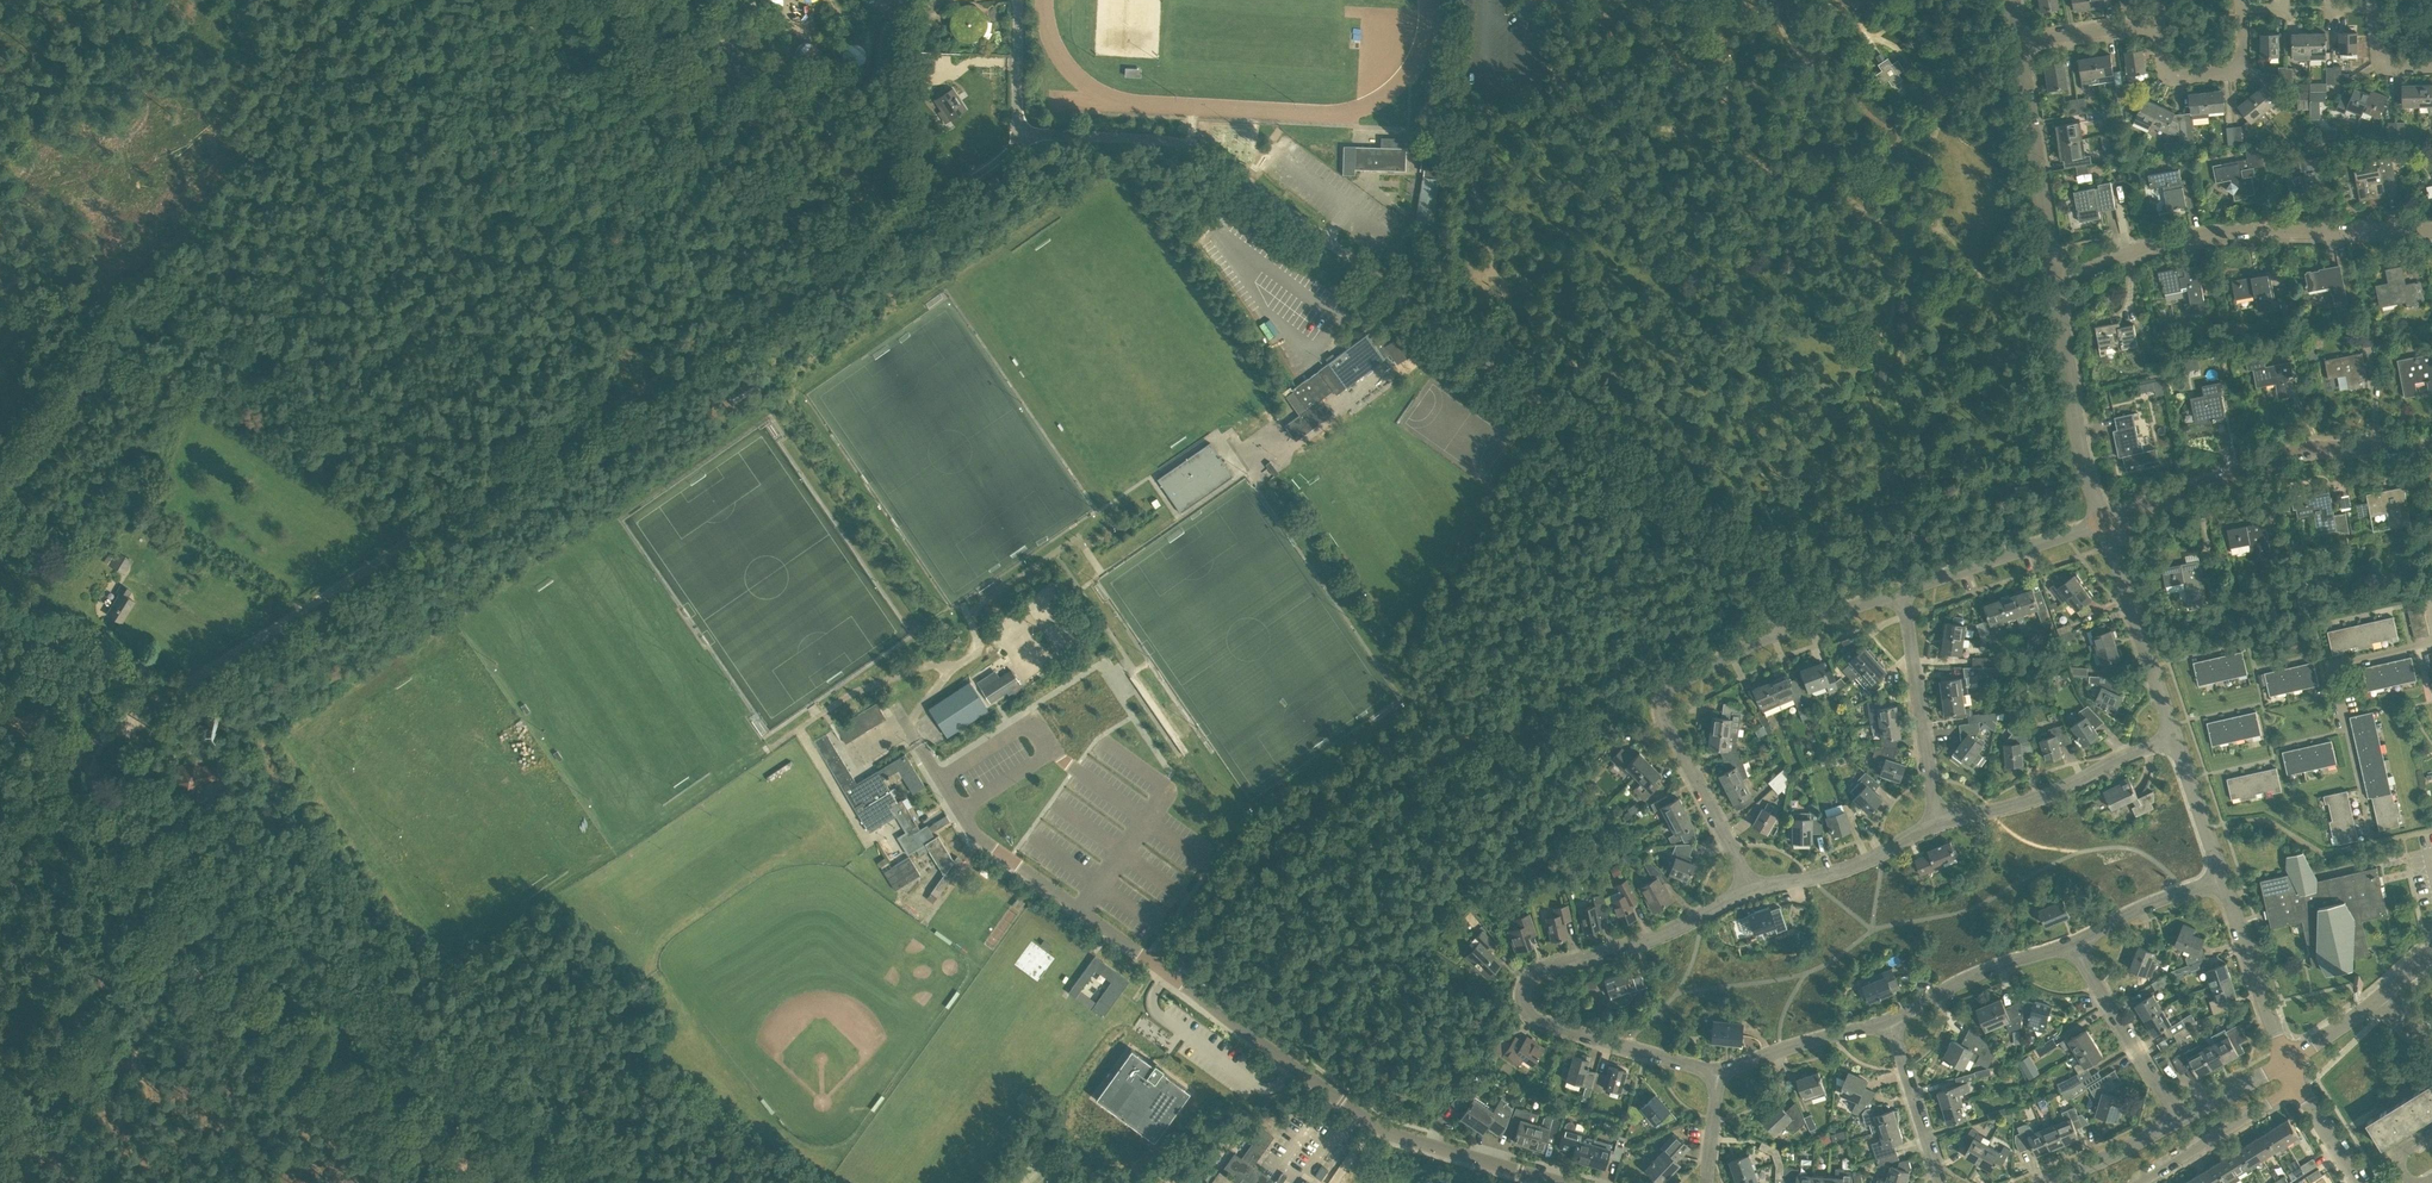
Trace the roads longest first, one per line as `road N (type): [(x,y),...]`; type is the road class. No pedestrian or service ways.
road 1 (unclassified): [(70,757),(1026,141)]
road 2 (residential): [(1768,637),(1730,538),(1217,159),(1177,142),(1043,134),(1026,141)]
road 3 (residential): [(922,748),(978,836),(1372,1124),(1558,1182)]
road 4 (residential): [(1718,1070),(1543,1023),(1523,994),(1531,975),(1544,968),(1661,935),(1751,891)]
road 5 (track): [(487,1182),(133,917)]
road 6 (residential): [(2054,281),(2196,236),(2431,230)]
road 7 (residential): [(2103,522),(2290,452),(2431,447)]
road 8 (residential): [(1751,891),(1661,706),(1676,684),(1768,637)]
road 9 (residential): [(1937,824),(2033,799),(2174,736)]
road 10 (residential): [(2103,522),(2079,447),(2054,281)]
road 11 (residential): [(2054,281),(2020,45)]
road 12 (residential): [(1937,824),(1903,591)]
road 13 (residential): [(2174,736),(2103,522)]
road 14 (residential): [(1903,591),(2103,522)]
road 15 (residential): [(2180,1120),(2071,943)]
road 16 (residential): [(1751,891),(1847,868),(1937,824)]
road 17 (residential): [(2071,943),(1978,974),(1891,1019)]
road 18 (residential): [(2286,1062),(2222,879)]
road 19 (residential): [(2140,1182),(2298,1087)]
road 20 (residential): [(2160,21),(2171,75),(2227,74),(2243,61),(2242,9)]
road 21 (residential): [(1891,1019),(1718,1070)]
road 22 (track): [(70,757),(76,789),(133,917)]
road 23 (residential): [(1941,1182),(1891,1019)]
road 24 (residential): [(2222,879),(2071,943)]
road 25 (residential): [(2222,879),(2174,736)]
road 26 (residential): [(2047,1182),(2180,1120)]
road 27 (residential): [(1768,637),(1903,591)]
road 28 (residential): [(1026,141),(1017,111),(1019,0)]
road 29 (residential): [(2020,45),(2160,21)]
road 30 (residential): [(2180,1120),(2286,1062)]

